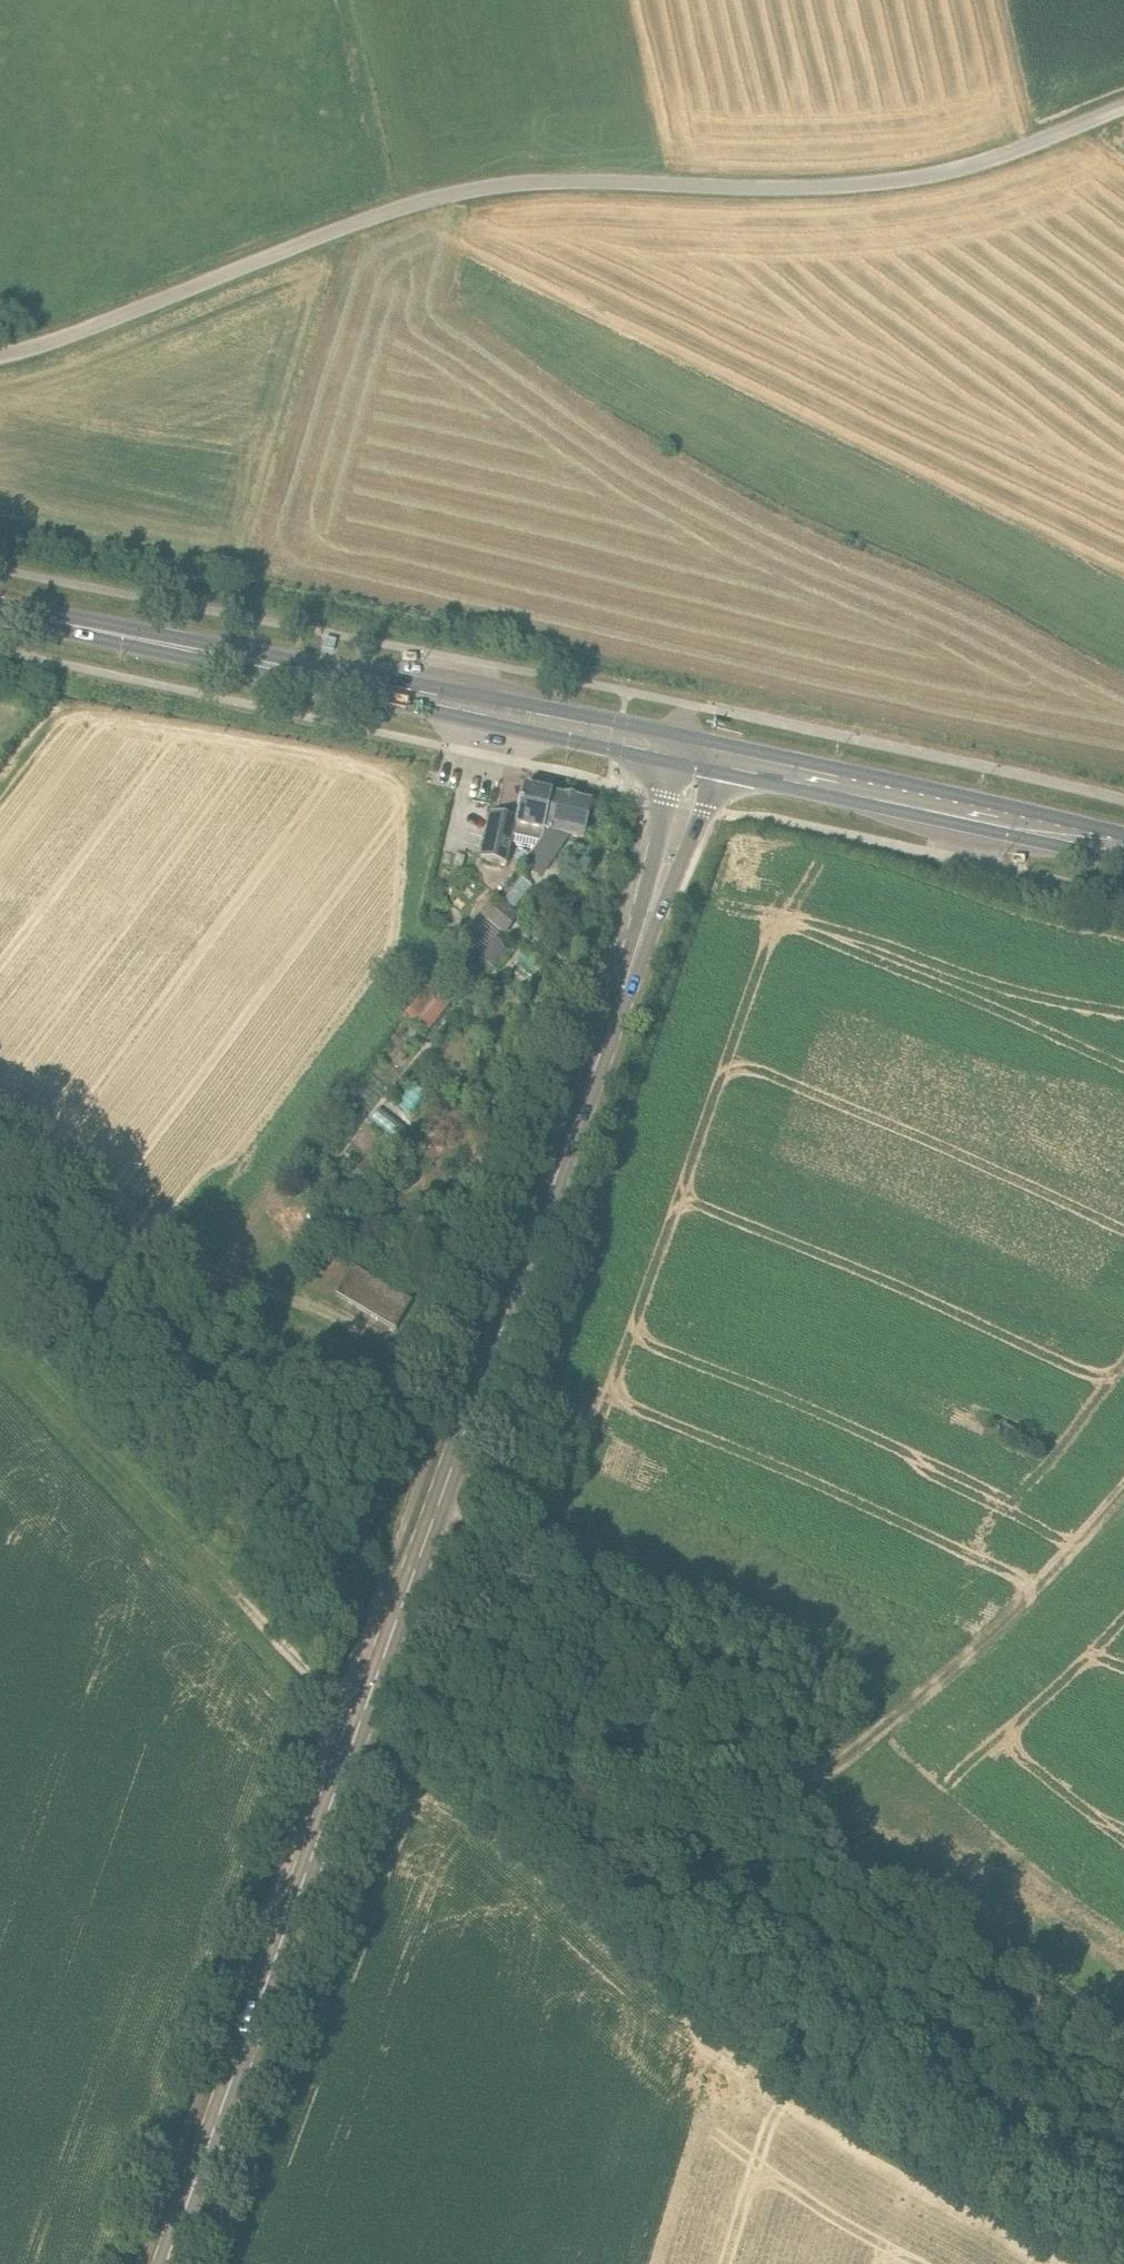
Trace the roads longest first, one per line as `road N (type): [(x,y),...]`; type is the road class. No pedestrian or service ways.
road 1 (secondary): [(165,2263),(644,931)]
road 2 (unclassified): [(0,352),(75,332),(442,194),(532,180),(778,187),(926,175),(1123,106)]
road 3 (primary): [(704,738),(175,637),(145,640)]
road 4 (primary): [(145,640),(171,654),(676,762)]
road 5 (track): [(438,1505),(625,1636),(767,1754),(800,1763)]
road 6 (primary): [(1123,832),(704,738)]
road 7 (track): [(800,1763),(826,1757),(885,1720),(1000,1622),(1123,1489)]
road 8 (primary): [(714,770),(1123,859)]
road 9 (secondary): [(644,931),(660,915),(714,770)]
road 10 (secondary): [(676,762),(640,908),(644,931)]
road 11 (primary): [(145,640),(0,609)]

